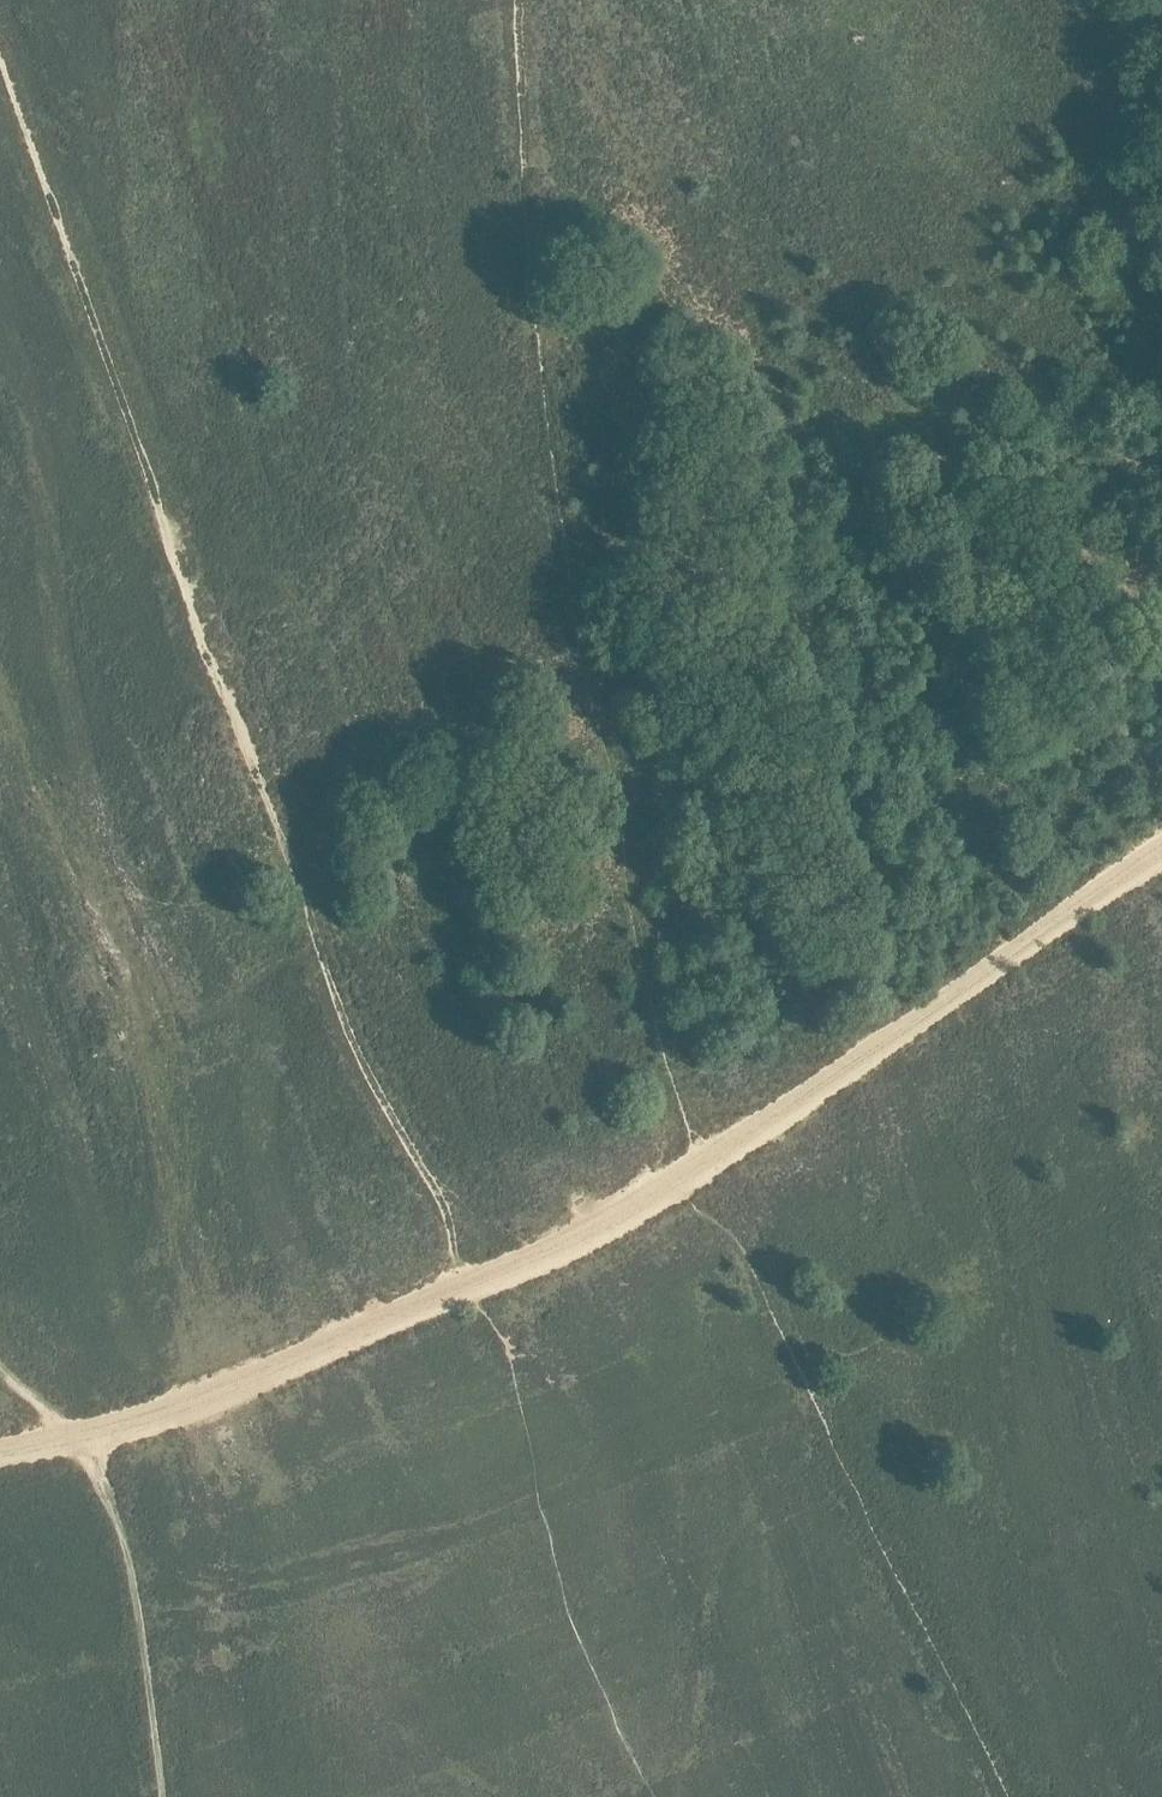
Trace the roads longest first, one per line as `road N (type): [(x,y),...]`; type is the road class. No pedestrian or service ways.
road 1 (track): [(1161,847),(574,1244),(233,1389),(0,1451)]
road 2 (track): [(0,1374),(66,1434),(116,1509),(132,1567),(160,1796)]

